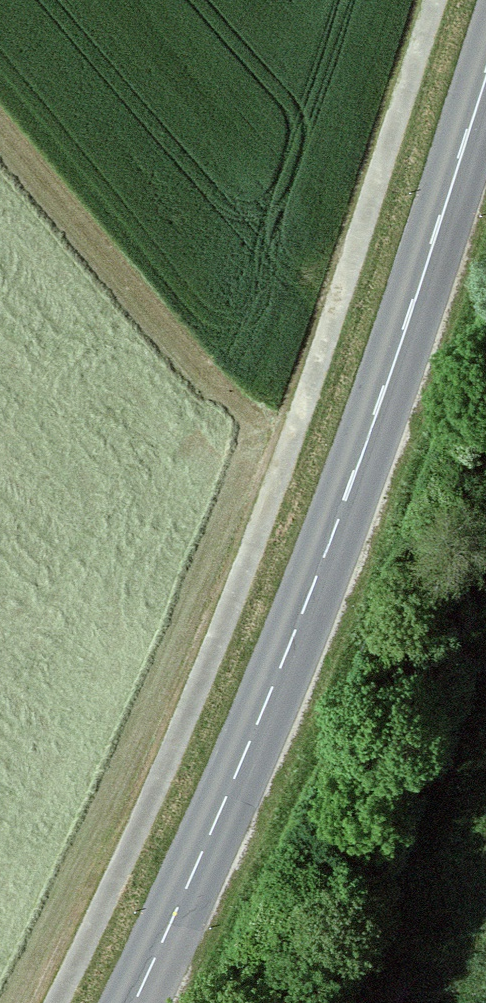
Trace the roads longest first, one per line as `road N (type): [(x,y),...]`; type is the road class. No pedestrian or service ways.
road 1 (track): [(442,0),(187,738),(56,1002)]
road 2 (tertiary): [(135,1002),(346,498),(485,77)]

